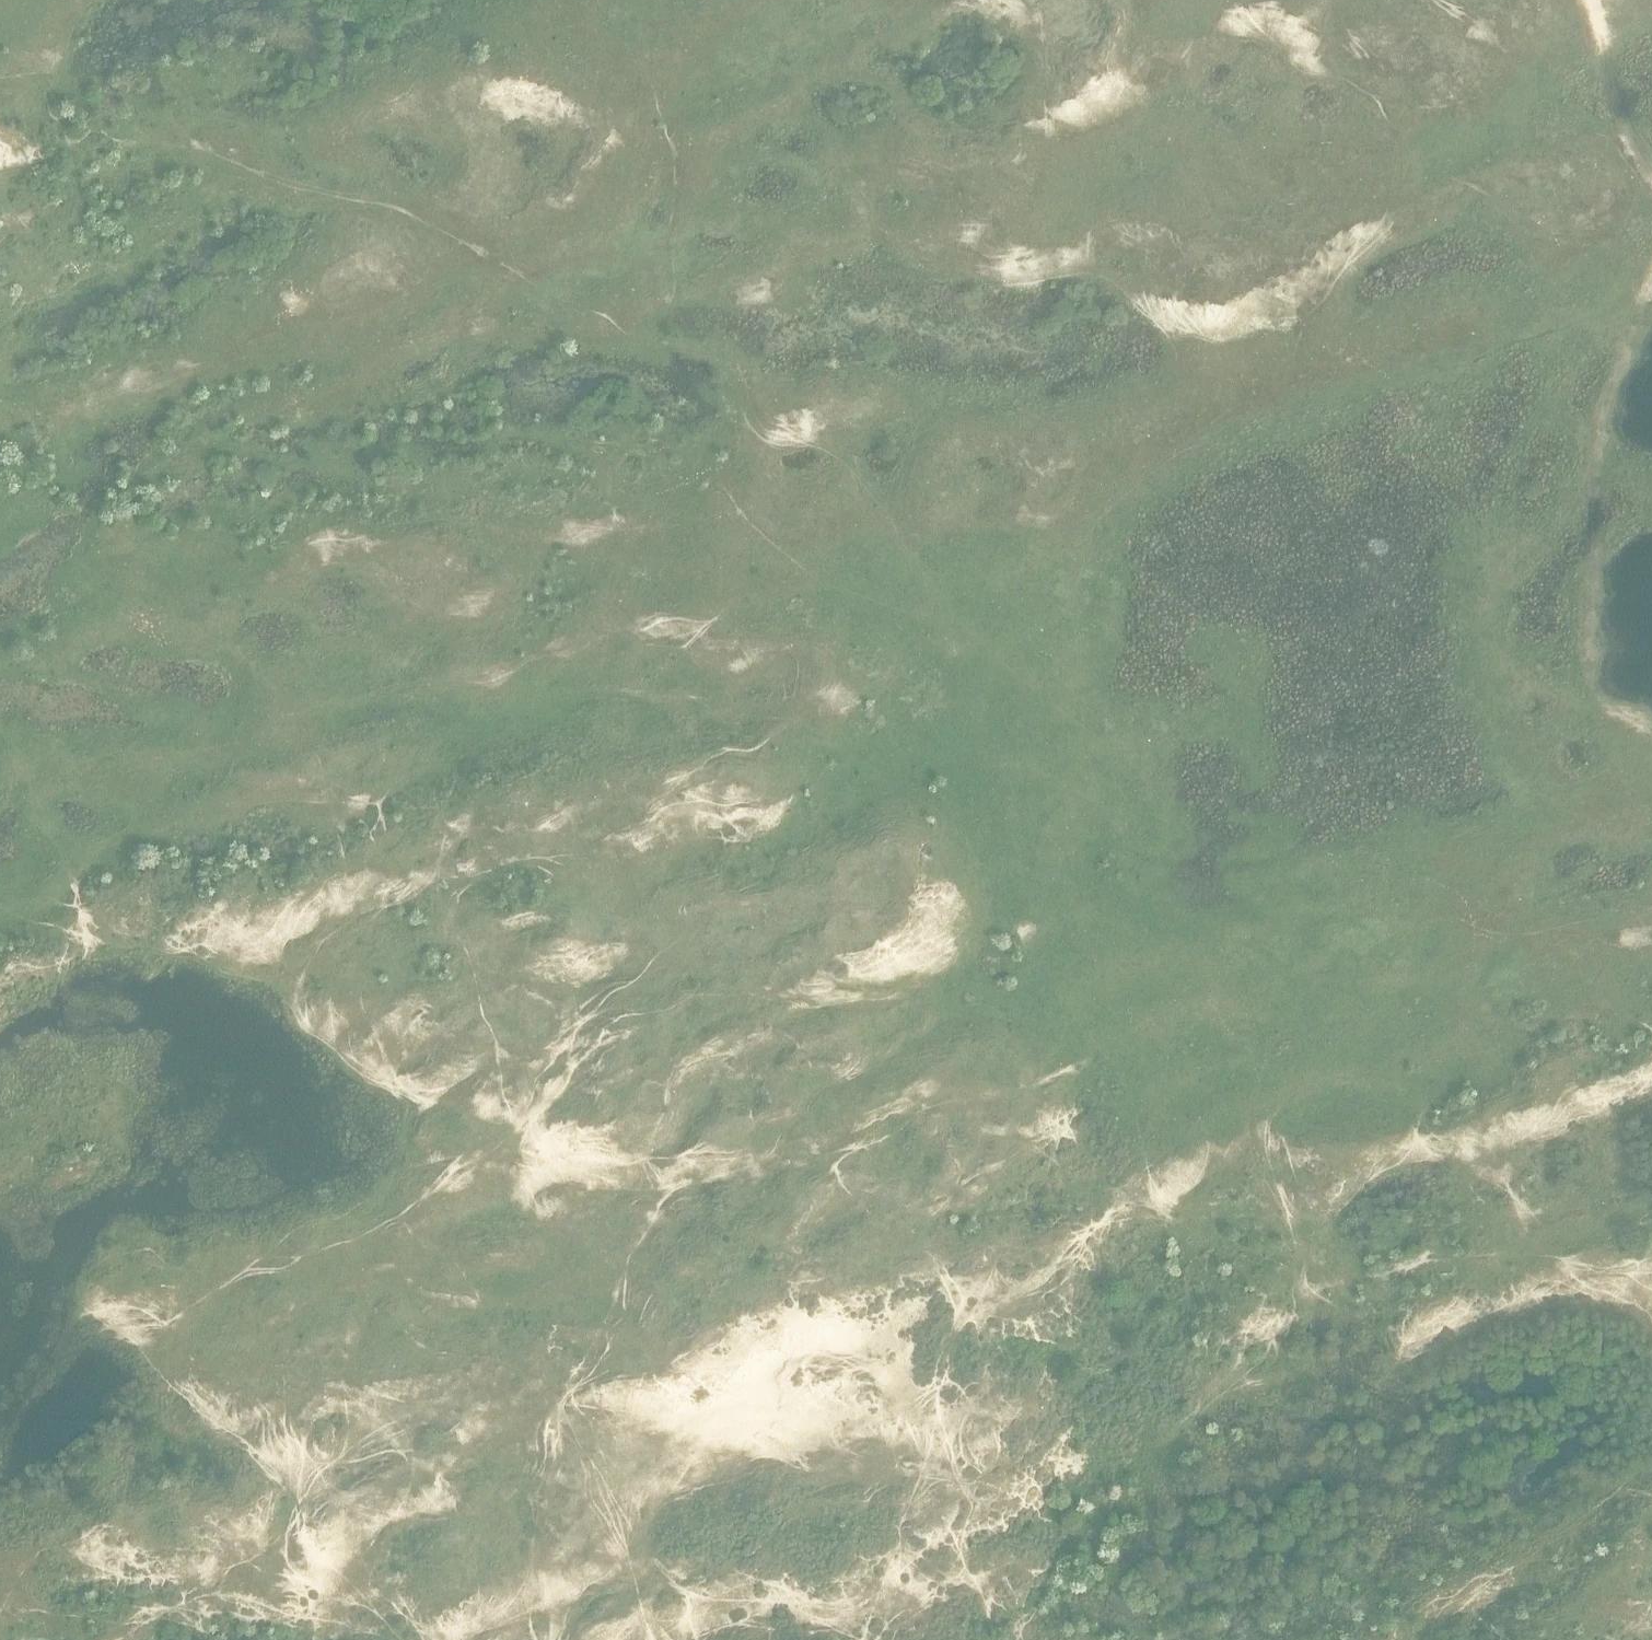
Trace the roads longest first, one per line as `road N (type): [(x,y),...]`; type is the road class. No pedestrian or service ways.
road 1 (track): [(1651,277),(1631,323),(1591,471),(1588,635),(1622,711),(1651,734)]
road 2 (track): [(1588,0),(1634,153),(1651,182)]

